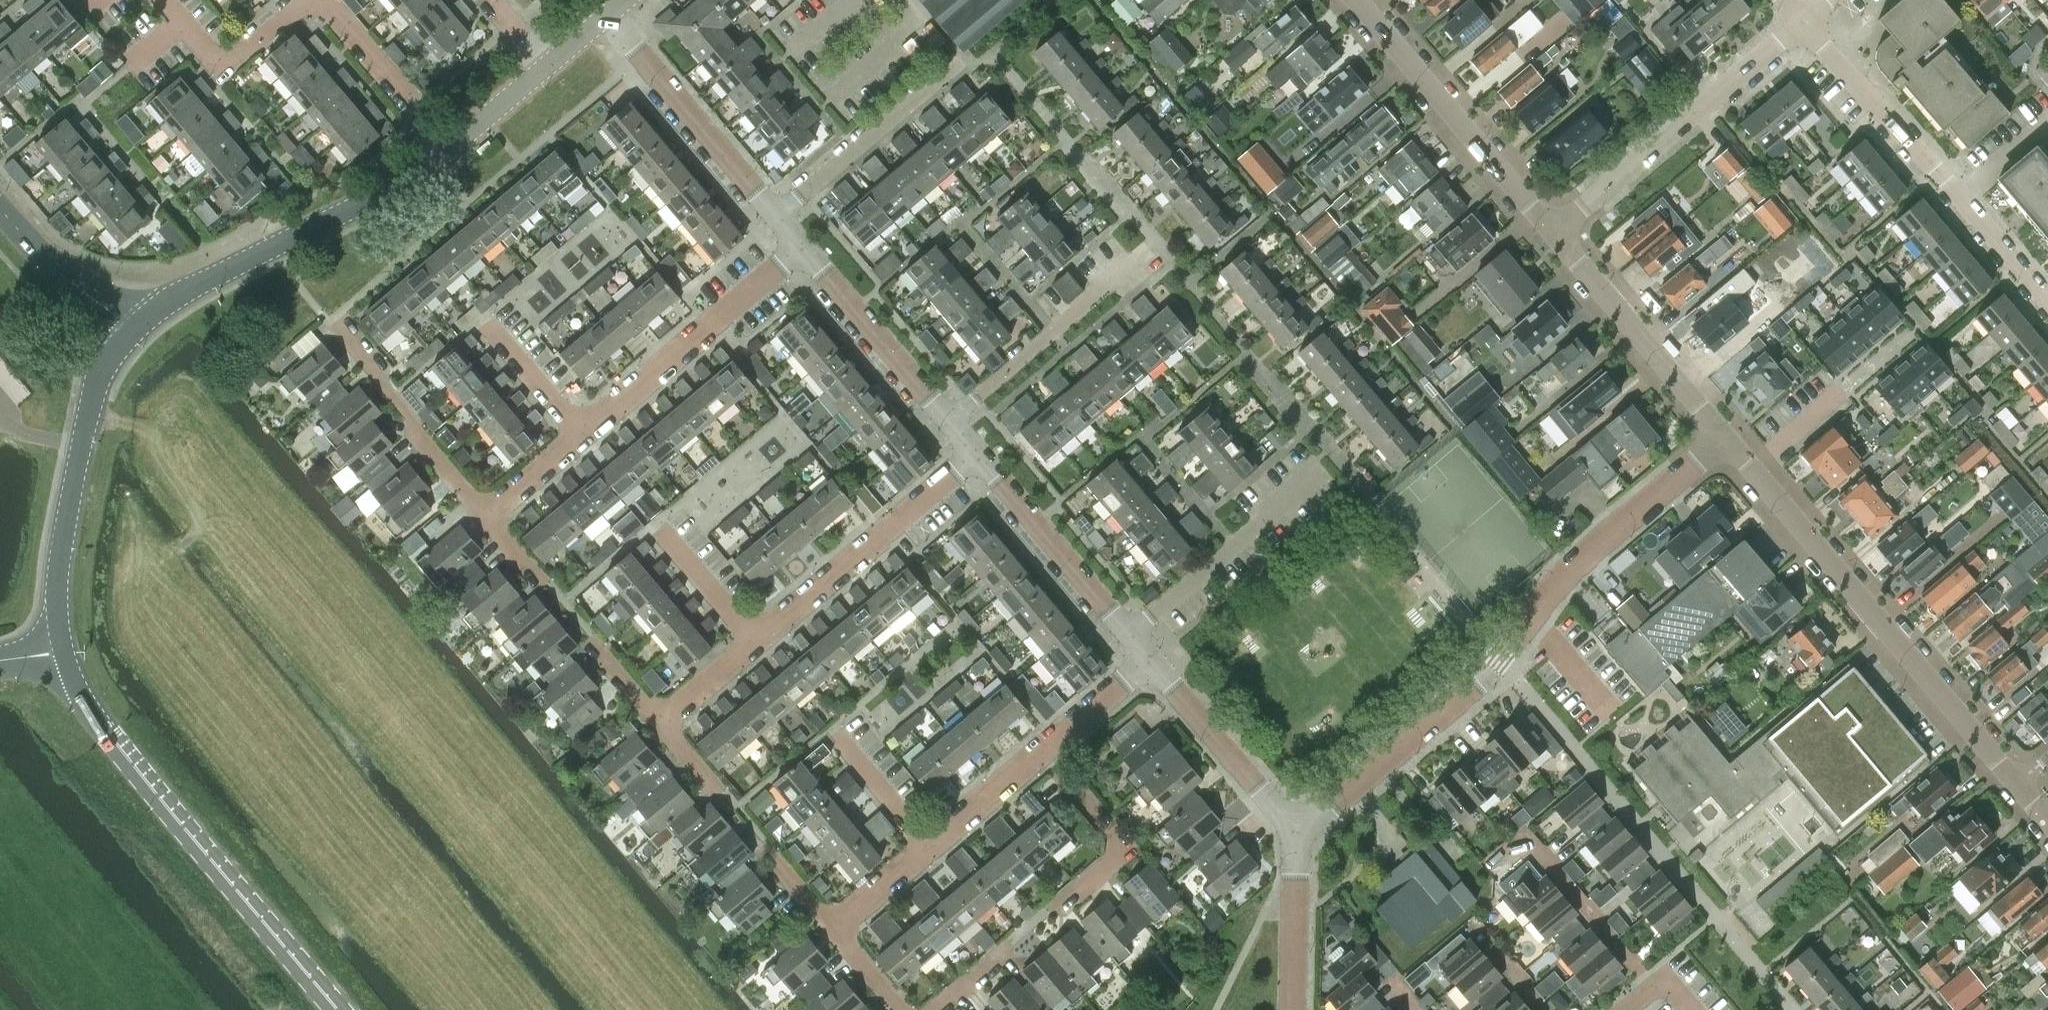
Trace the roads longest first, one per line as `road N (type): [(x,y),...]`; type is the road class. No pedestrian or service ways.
road 1 (residential): [(1297,832),(1503,659),(1565,574),(1723,439)]
road 2 (tertiary): [(2047,825),(1723,439)]
road 3 (secondary): [(341,1009),(70,686),(59,657)]
road 4 (residential): [(486,514),(806,247)]
road 5 (residential): [(659,719),(978,453)]
road 6 (residential): [(445,147),(319,5),(222,61),(163,0)]
road 7 (tertiary): [(127,333),(193,282),(380,190),(445,147)]
road 8 (residential): [(2047,299),(1805,21)]
road 9 (secondary): [(59,657),(52,608),(80,451),(106,358),(127,333)]
road 10 (residential): [(1553,236),(1805,21)]
road 11 (tertiary): [(1553,236),(1354,0)]
road 12 (residential): [(829,924),(1046,742)]
road 13 (residential): [(951,421),(1158,249)]
road 14 (residential): [(780,215),(608,9)]
road 15 (tertiary): [(1723,439),(1553,236)]
road 16 (residential): [(1130,638),(1329,471)]
road 17 (residential): [(486,514),(395,404),(385,372),(338,318)]
road 18 (residential): [(1130,638),(978,453)]
road 19 (residential): [(1297,832),(1146,657)]
road 20 (residential): [(1043,915),(1118,844),(1112,823),(1046,742)]
road 21 (residential): [(951,421),(806,247)]
road 22 (residential): [(1657,986),(1535,840),(1511,861)]
road 23 (residential): [(780,215),(946,78)]
road 24 (tertiary): [(127,333),(0,207)]
road 25 (residential): [(1284,1009),(1285,890),(1297,832)]
road 26 (residential): [(1046,742),(1146,657)]
road 27 (tertiary): [(445,147),(544,61)]

